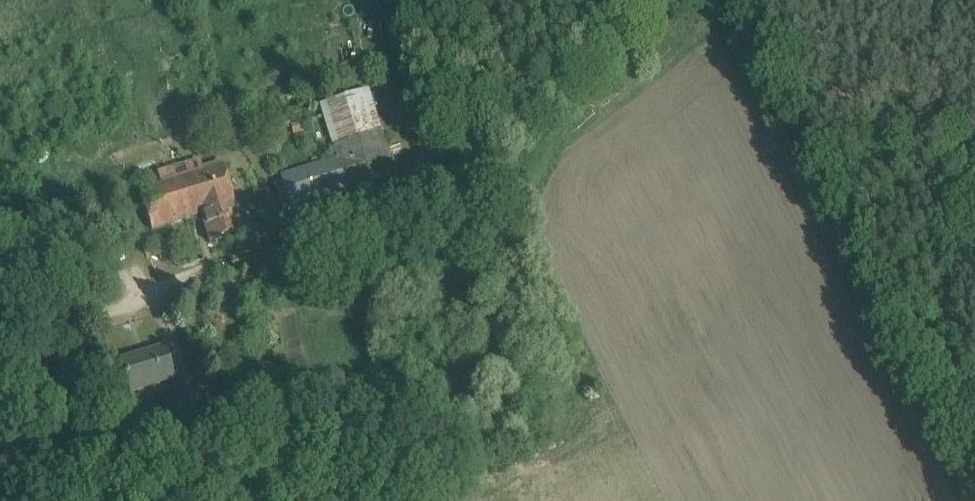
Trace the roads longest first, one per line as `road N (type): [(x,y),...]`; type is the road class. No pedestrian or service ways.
road 1 (track): [(424,196),(0,345)]

